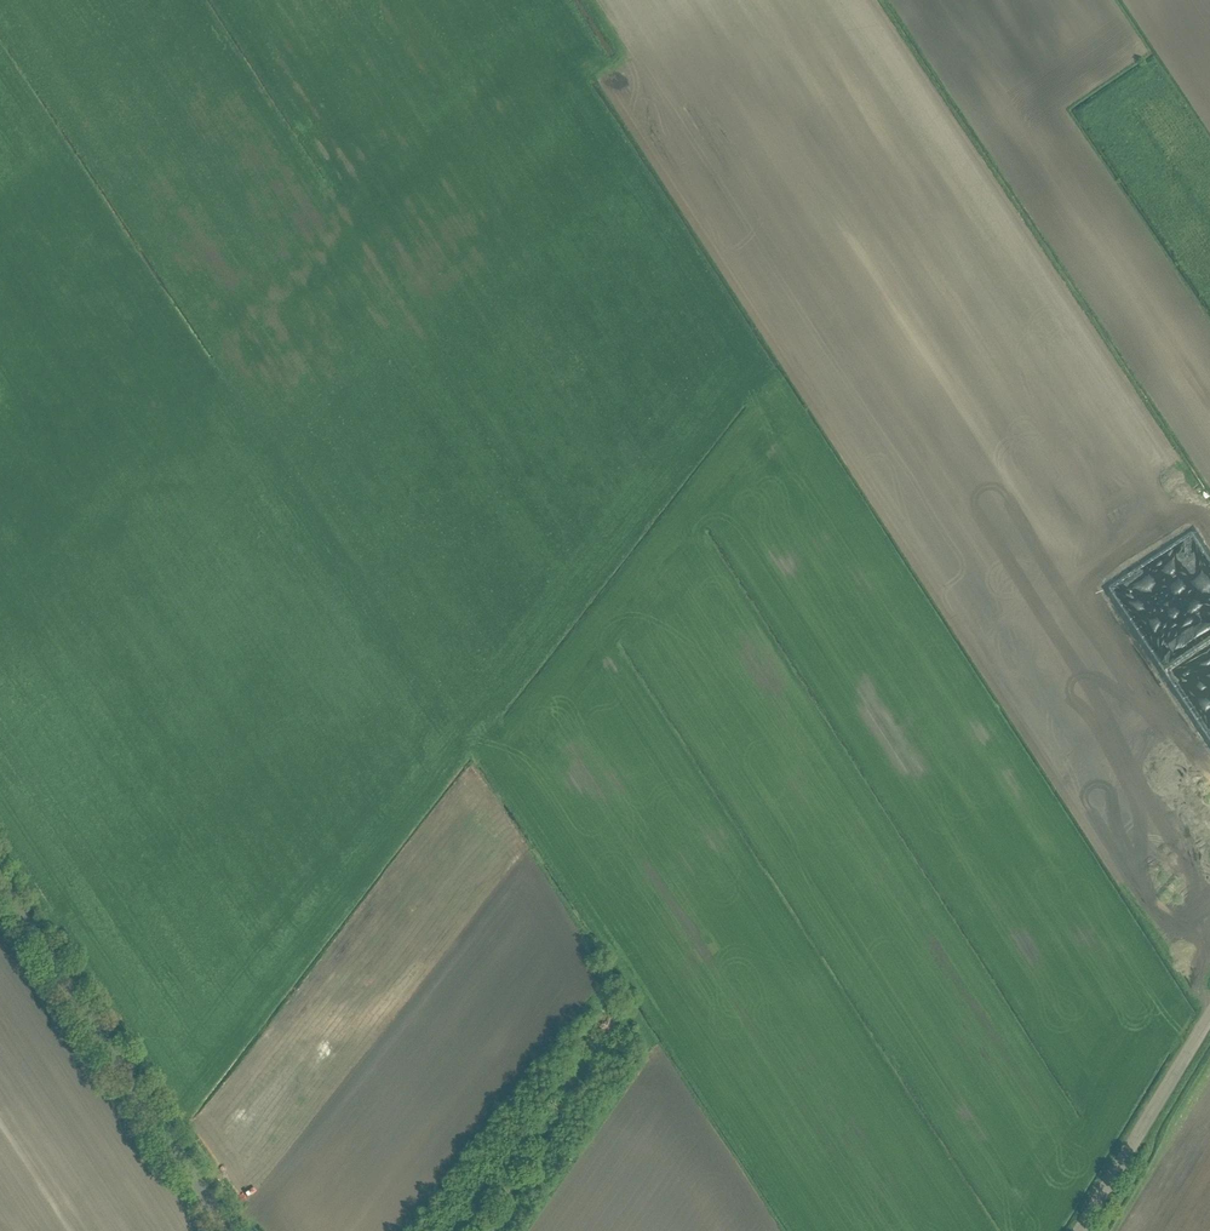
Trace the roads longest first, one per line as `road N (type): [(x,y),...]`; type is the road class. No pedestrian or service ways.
road 1 (tertiary): [(229,1230),(0,883)]
road 2 (tertiary): [(1080,1230),(1209,1017)]

